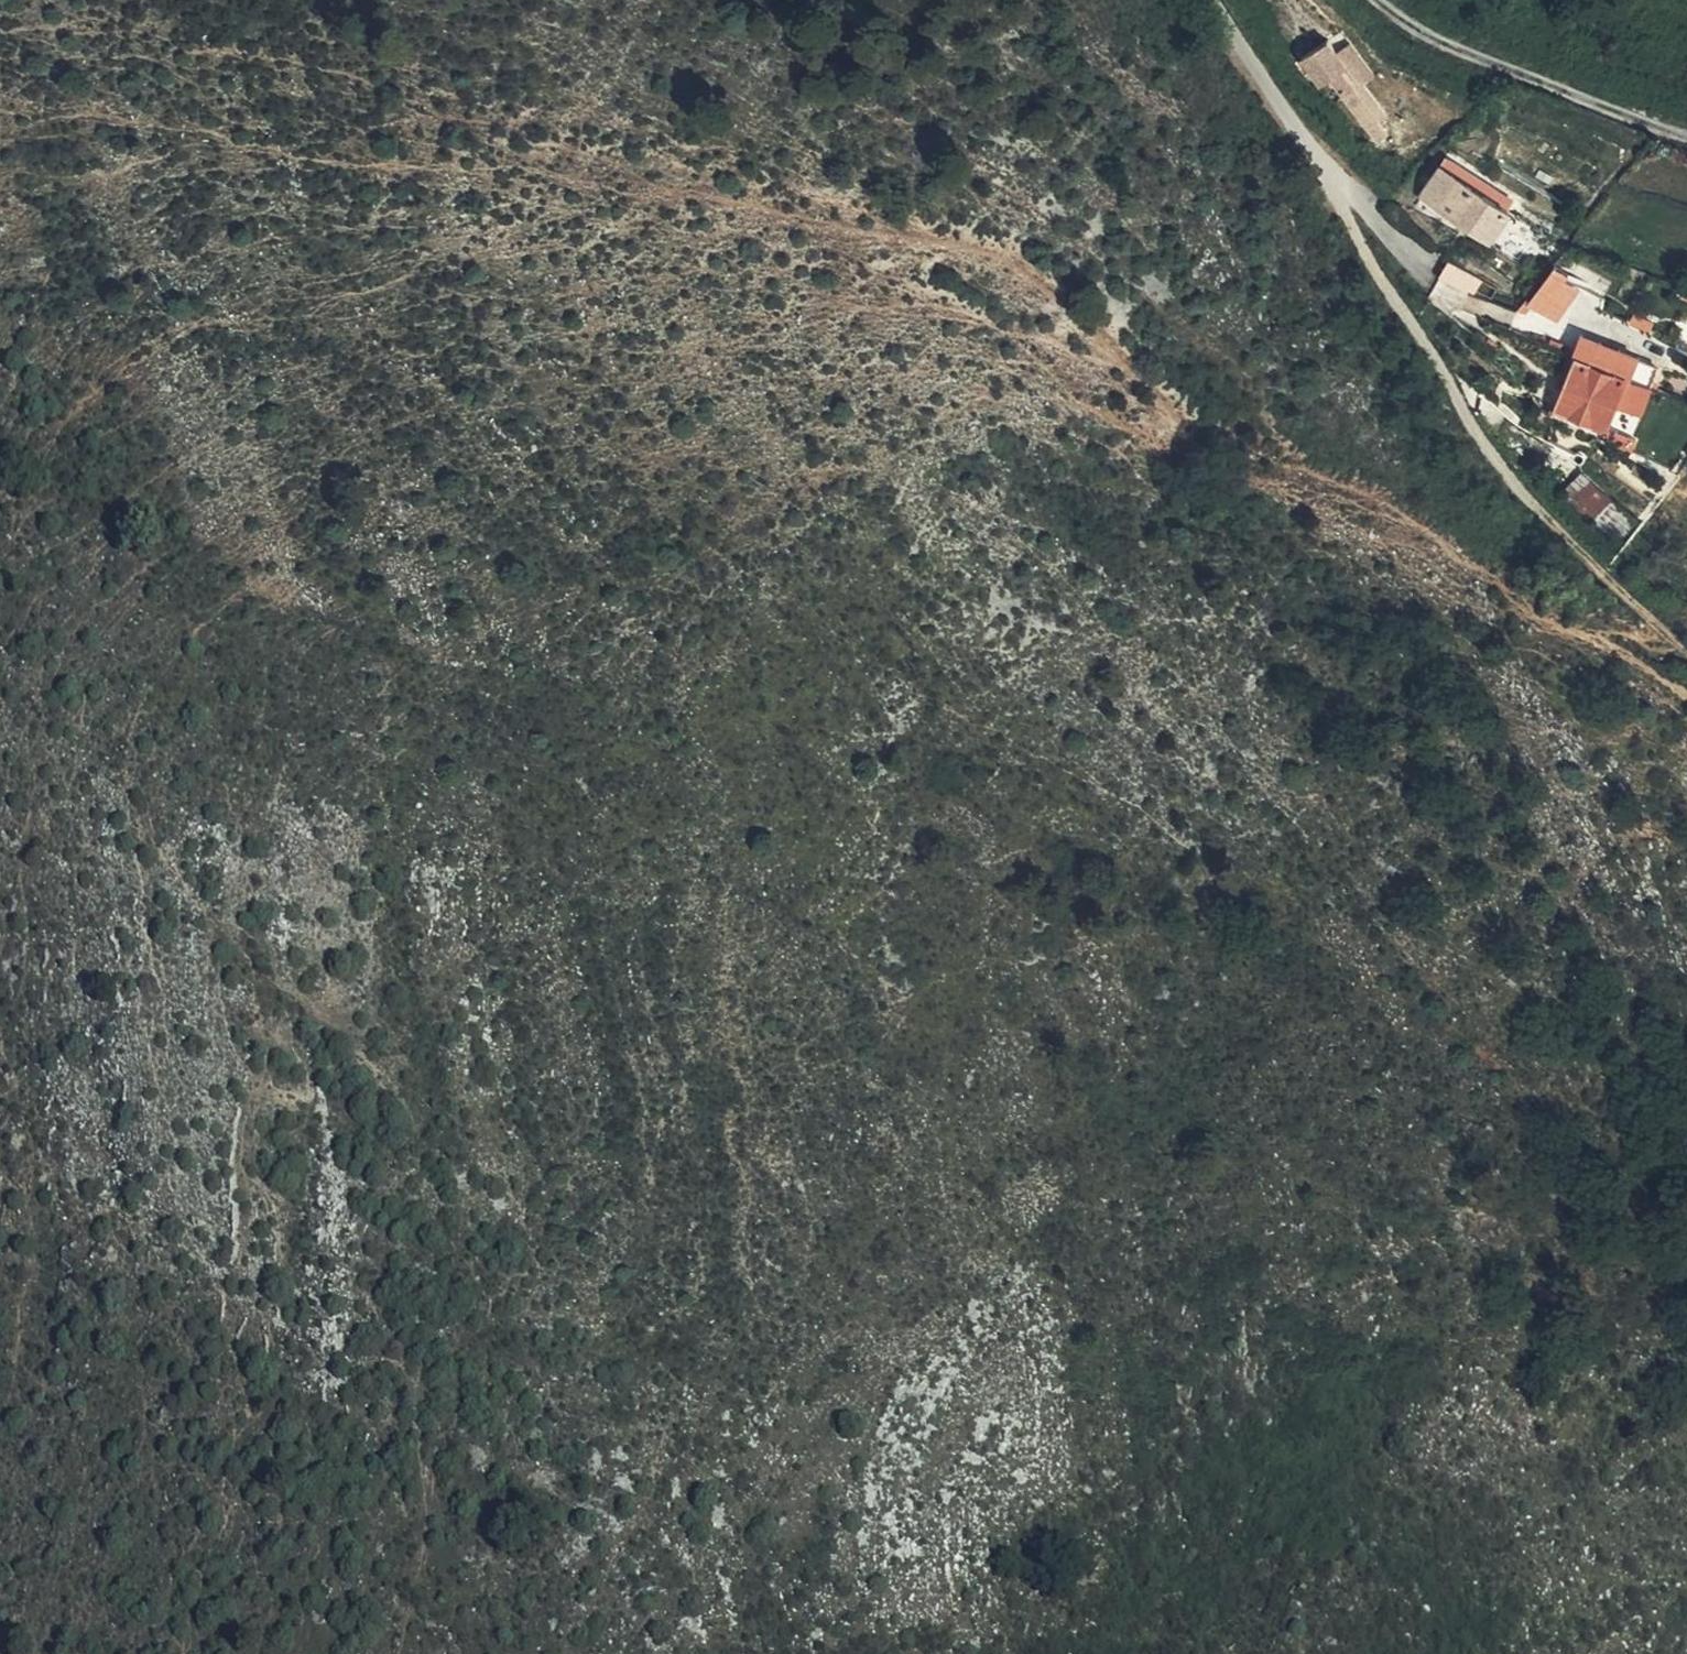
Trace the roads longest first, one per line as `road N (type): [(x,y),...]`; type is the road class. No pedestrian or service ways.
road 1 (track): [(1348,213),(1507,468),(1686,645)]
road 2 (track): [(1686,134),(1629,120),(1449,47),(1373,0)]

